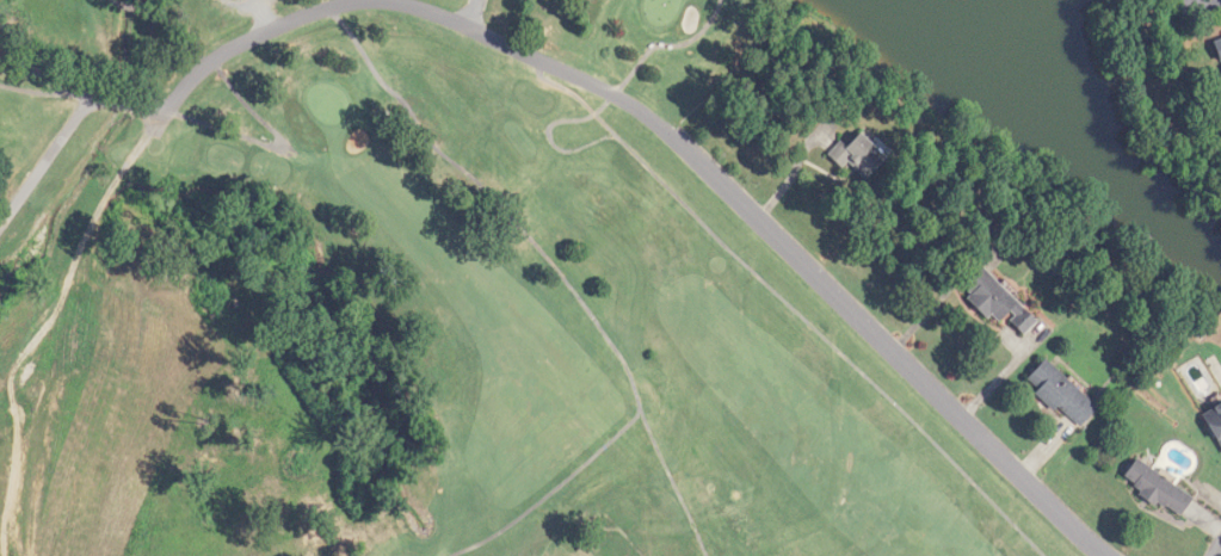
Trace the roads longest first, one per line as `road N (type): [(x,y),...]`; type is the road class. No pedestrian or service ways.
road 1 (residential): [(1104,555),(662,126),(602,87),(470,25),(389,0)]
road 2 (residential): [(360,0),(313,11),(221,52),(162,113),(39,78),(0,25)]
road 3 (residential): [(92,97),(0,228)]

